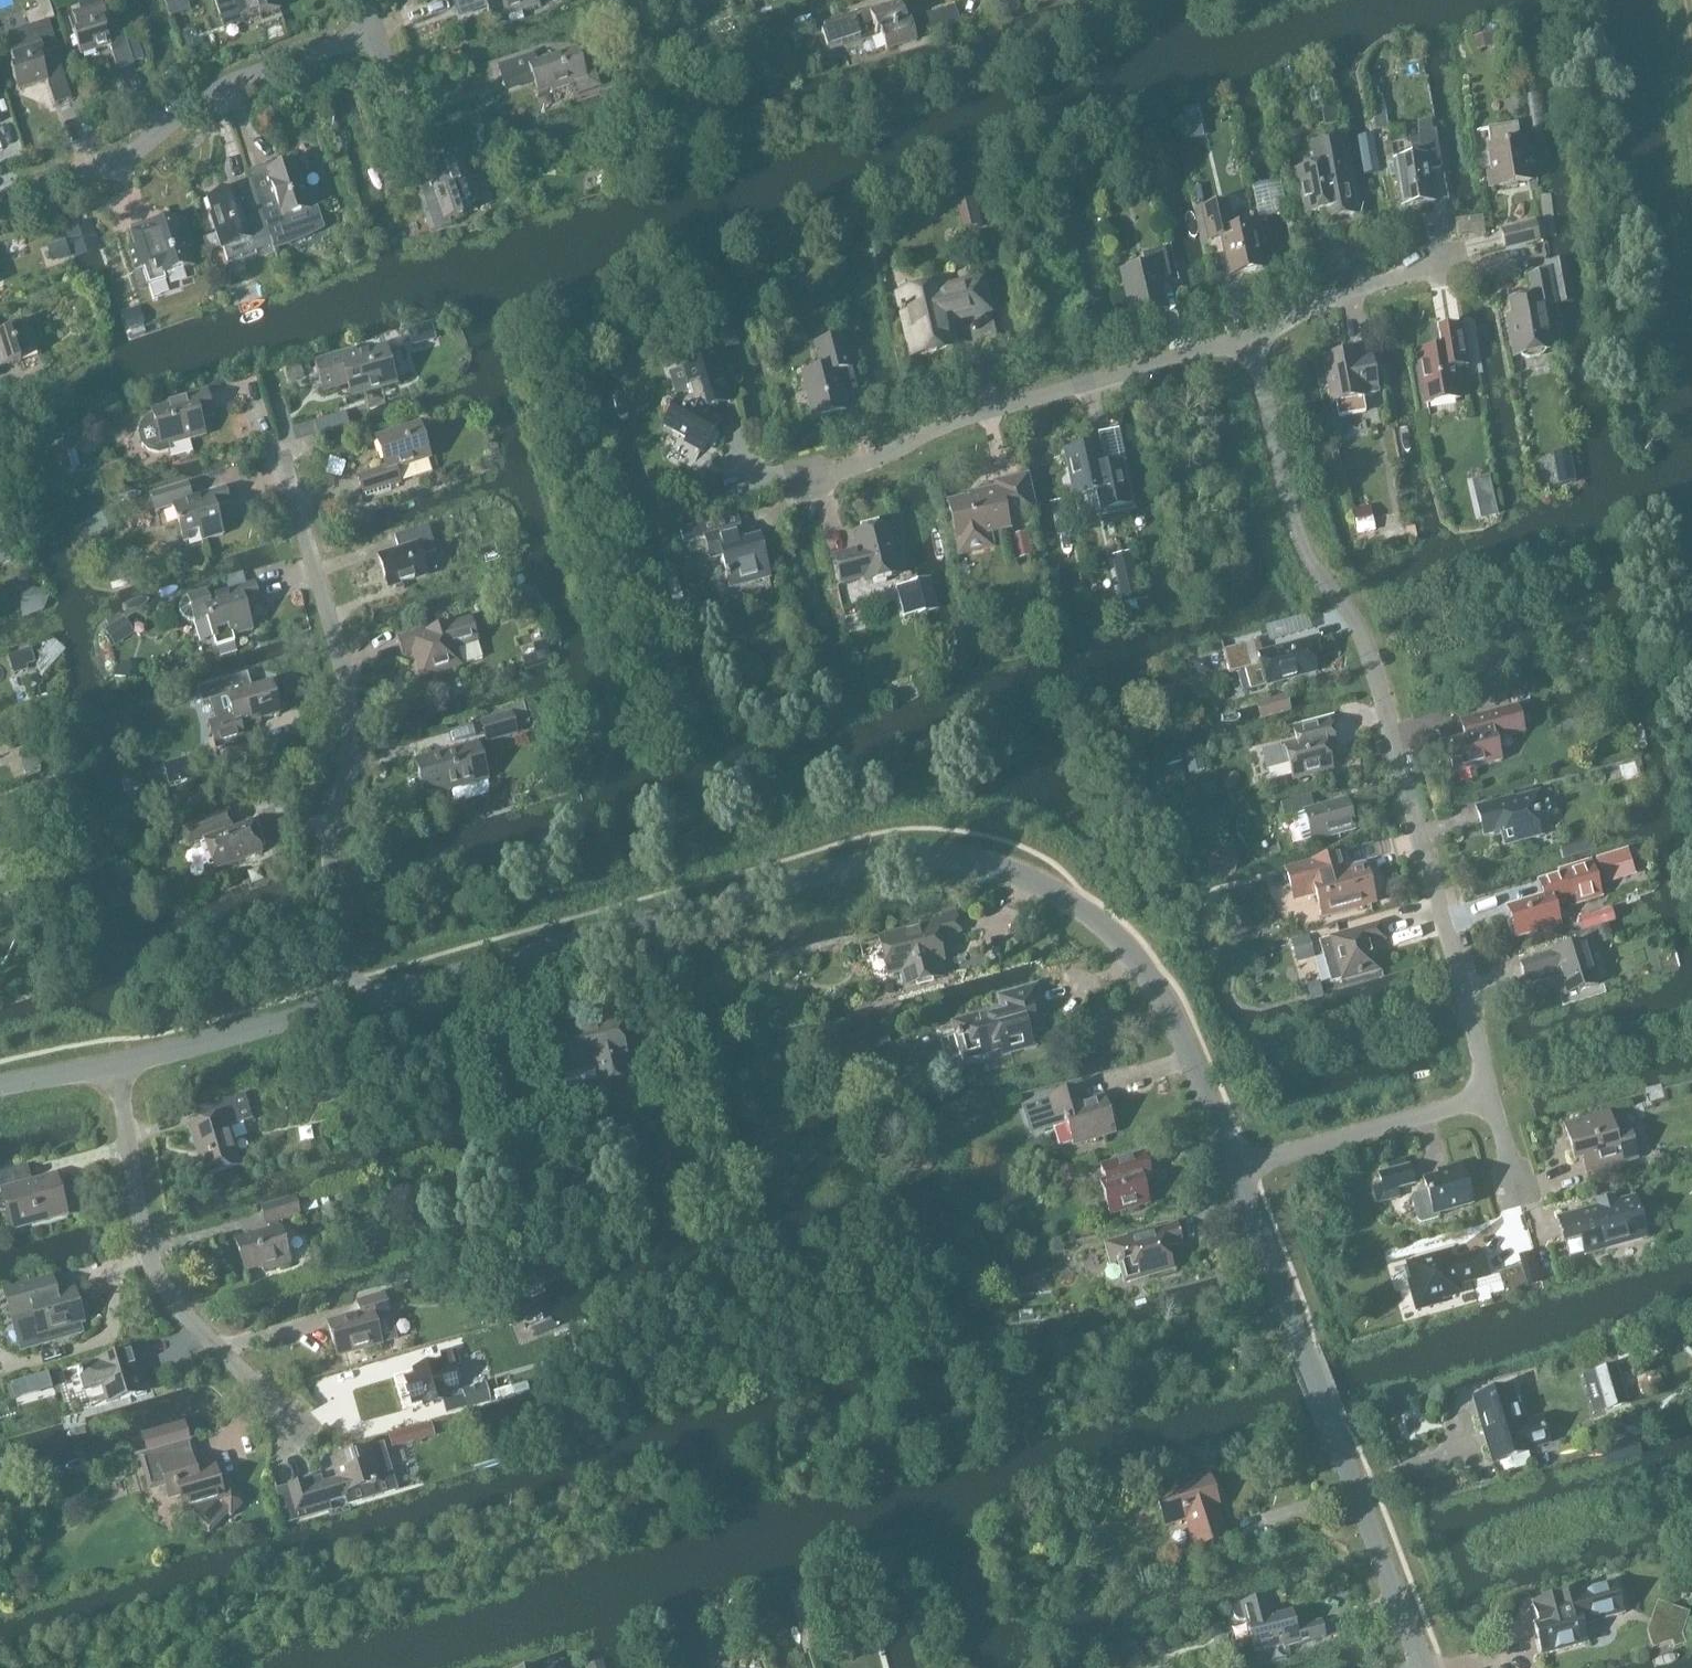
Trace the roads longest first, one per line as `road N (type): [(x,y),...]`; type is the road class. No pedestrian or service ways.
road 1 (residential): [(357,1001),(869,861),(984,863),(1093,915),(1145,967),(1235,1167)]
road 2 (residential): [(1490,1097),(1364,642),(1304,549),(1248,338)]
road 3 (residential): [(357,1001),(331,848),(349,697),(281,460)]
road 4 (residential): [(806,485),(986,410),(1248,338)]
road 5 (residential): [(295,1429),(166,1292),(147,1257),(113,1063)]
road 6 (residential): [(0,200),(121,158),(242,77),(376,36)]
road 7 (residential): [(1422,1667),(1304,1353)]
road 8 (residential): [(1235,1167),(1490,1097)]
road 9 (residential): [(113,1063),(357,1001)]
road 10 (residential): [(1248,338),(1360,285),(1455,263)]
road 11 (residential): [(1235,1167),(1304,1353)]

